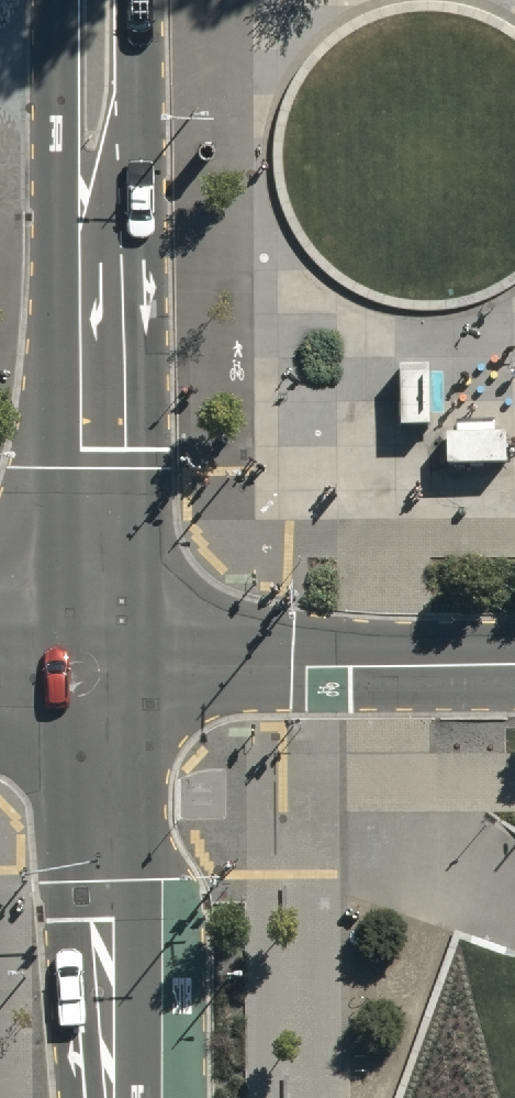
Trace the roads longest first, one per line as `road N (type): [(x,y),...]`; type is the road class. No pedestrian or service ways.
road 1 (secondary): [(98,65),(97,669)]
road 2 (secondary): [(97,669),(109,1097)]
road 3 (tertiary): [(97,669),(514,666)]

